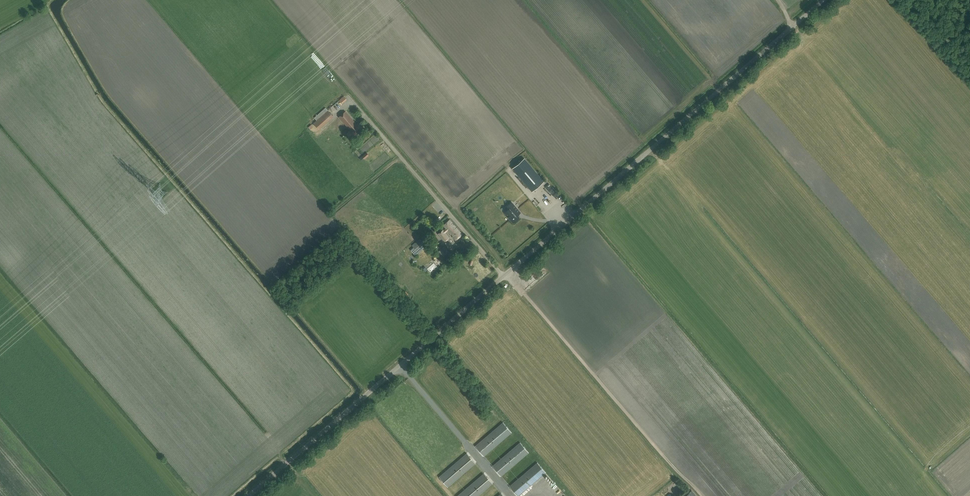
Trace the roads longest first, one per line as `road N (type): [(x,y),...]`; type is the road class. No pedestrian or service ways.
road 1 (unclassified): [(248,495),(822,0)]
road 2 (track): [(507,273),(702,495)]

